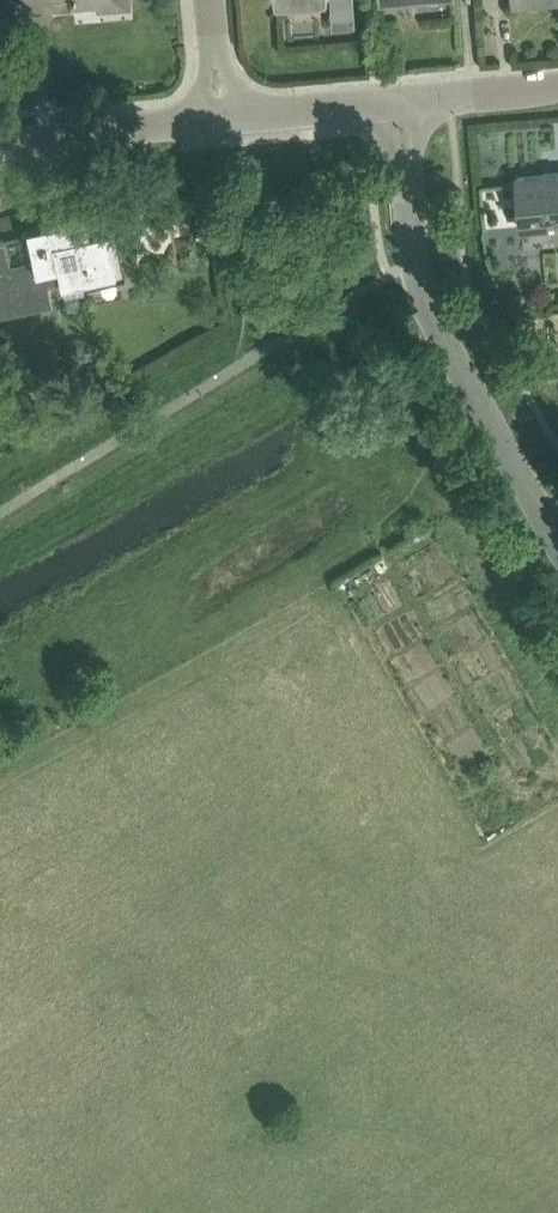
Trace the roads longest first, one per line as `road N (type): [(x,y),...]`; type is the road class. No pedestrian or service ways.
road 1 (residential): [(557,533),(432,303),(417,253),(405,98)]
road 2 (residential): [(0,146),(217,114)]
road 3 (residential): [(217,114),(405,98)]
road 4 (residential): [(405,98),(557,85)]

